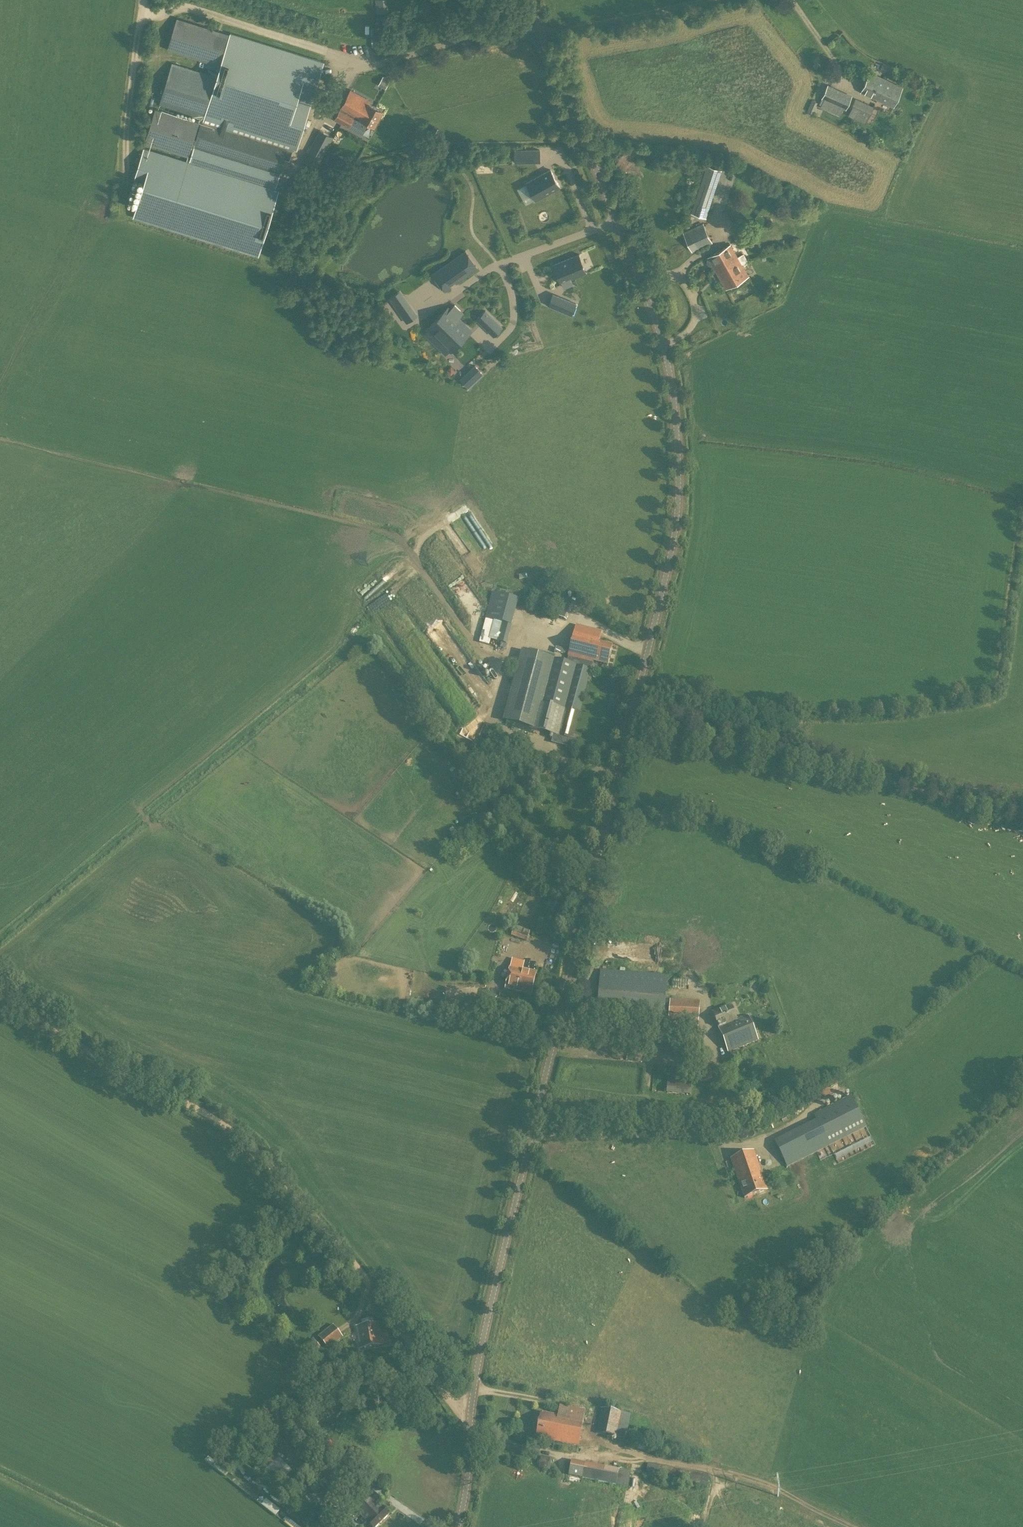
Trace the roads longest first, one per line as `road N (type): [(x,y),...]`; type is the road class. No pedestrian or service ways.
road 1 (unclassified): [(458,1526),(477,1370),(667,569),(678,479),(659,327),(532,0)]
road 2 (track): [(470,1418),(317,1219),(247,1143),(0,993)]
road 3 (track): [(474,1388),(593,1409),(589,1446),(736,1474),(843,1526)]
road 4 (track): [(1022,823),(631,725)]

